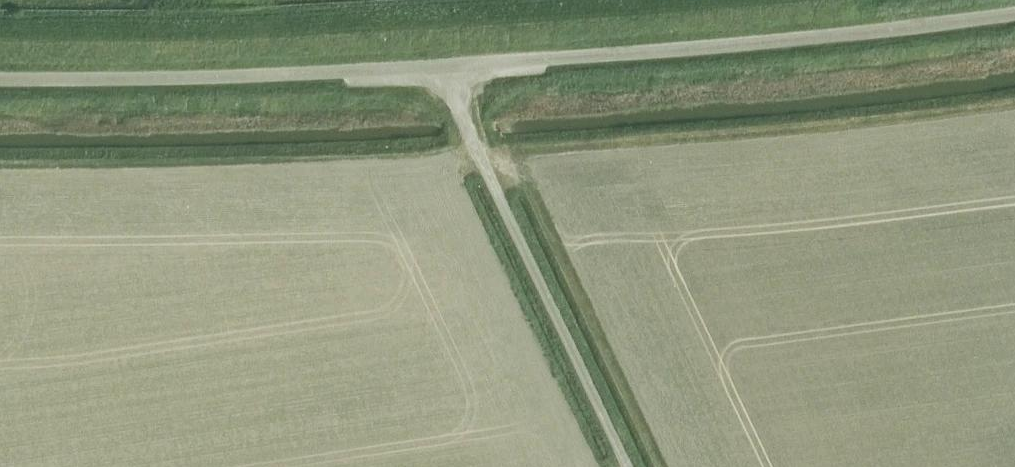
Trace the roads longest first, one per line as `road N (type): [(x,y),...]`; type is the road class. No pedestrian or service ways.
road 1 (unclassified): [(446,72),(1014,14)]
road 2 (unclassified): [(0,79),(446,72)]
road 3 (unclassified): [(636,466),(446,72)]

